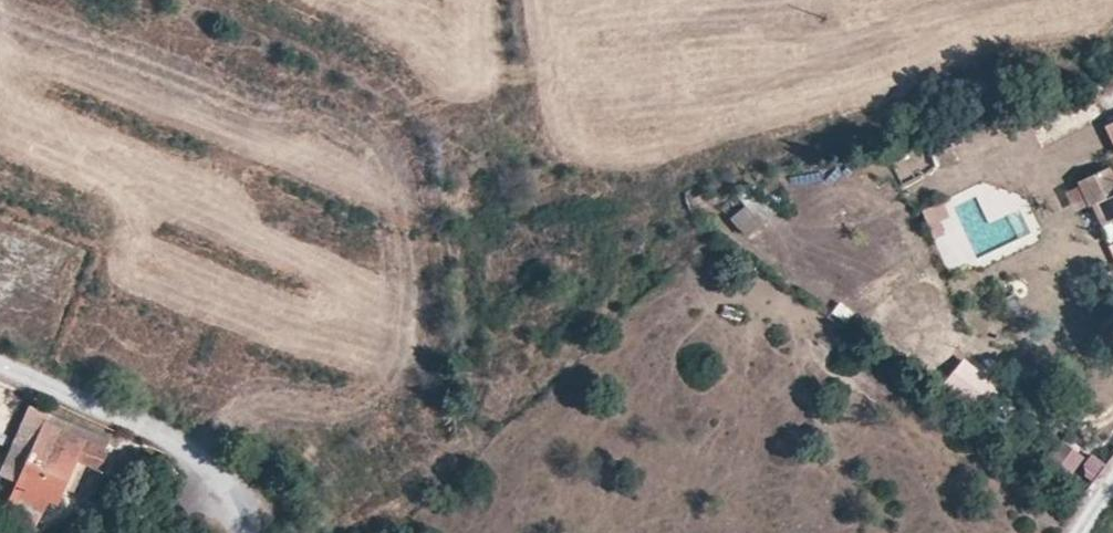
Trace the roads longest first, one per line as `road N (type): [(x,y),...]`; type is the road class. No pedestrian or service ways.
road 1 (unclassified): [(250,532),(195,456),(0,363)]

